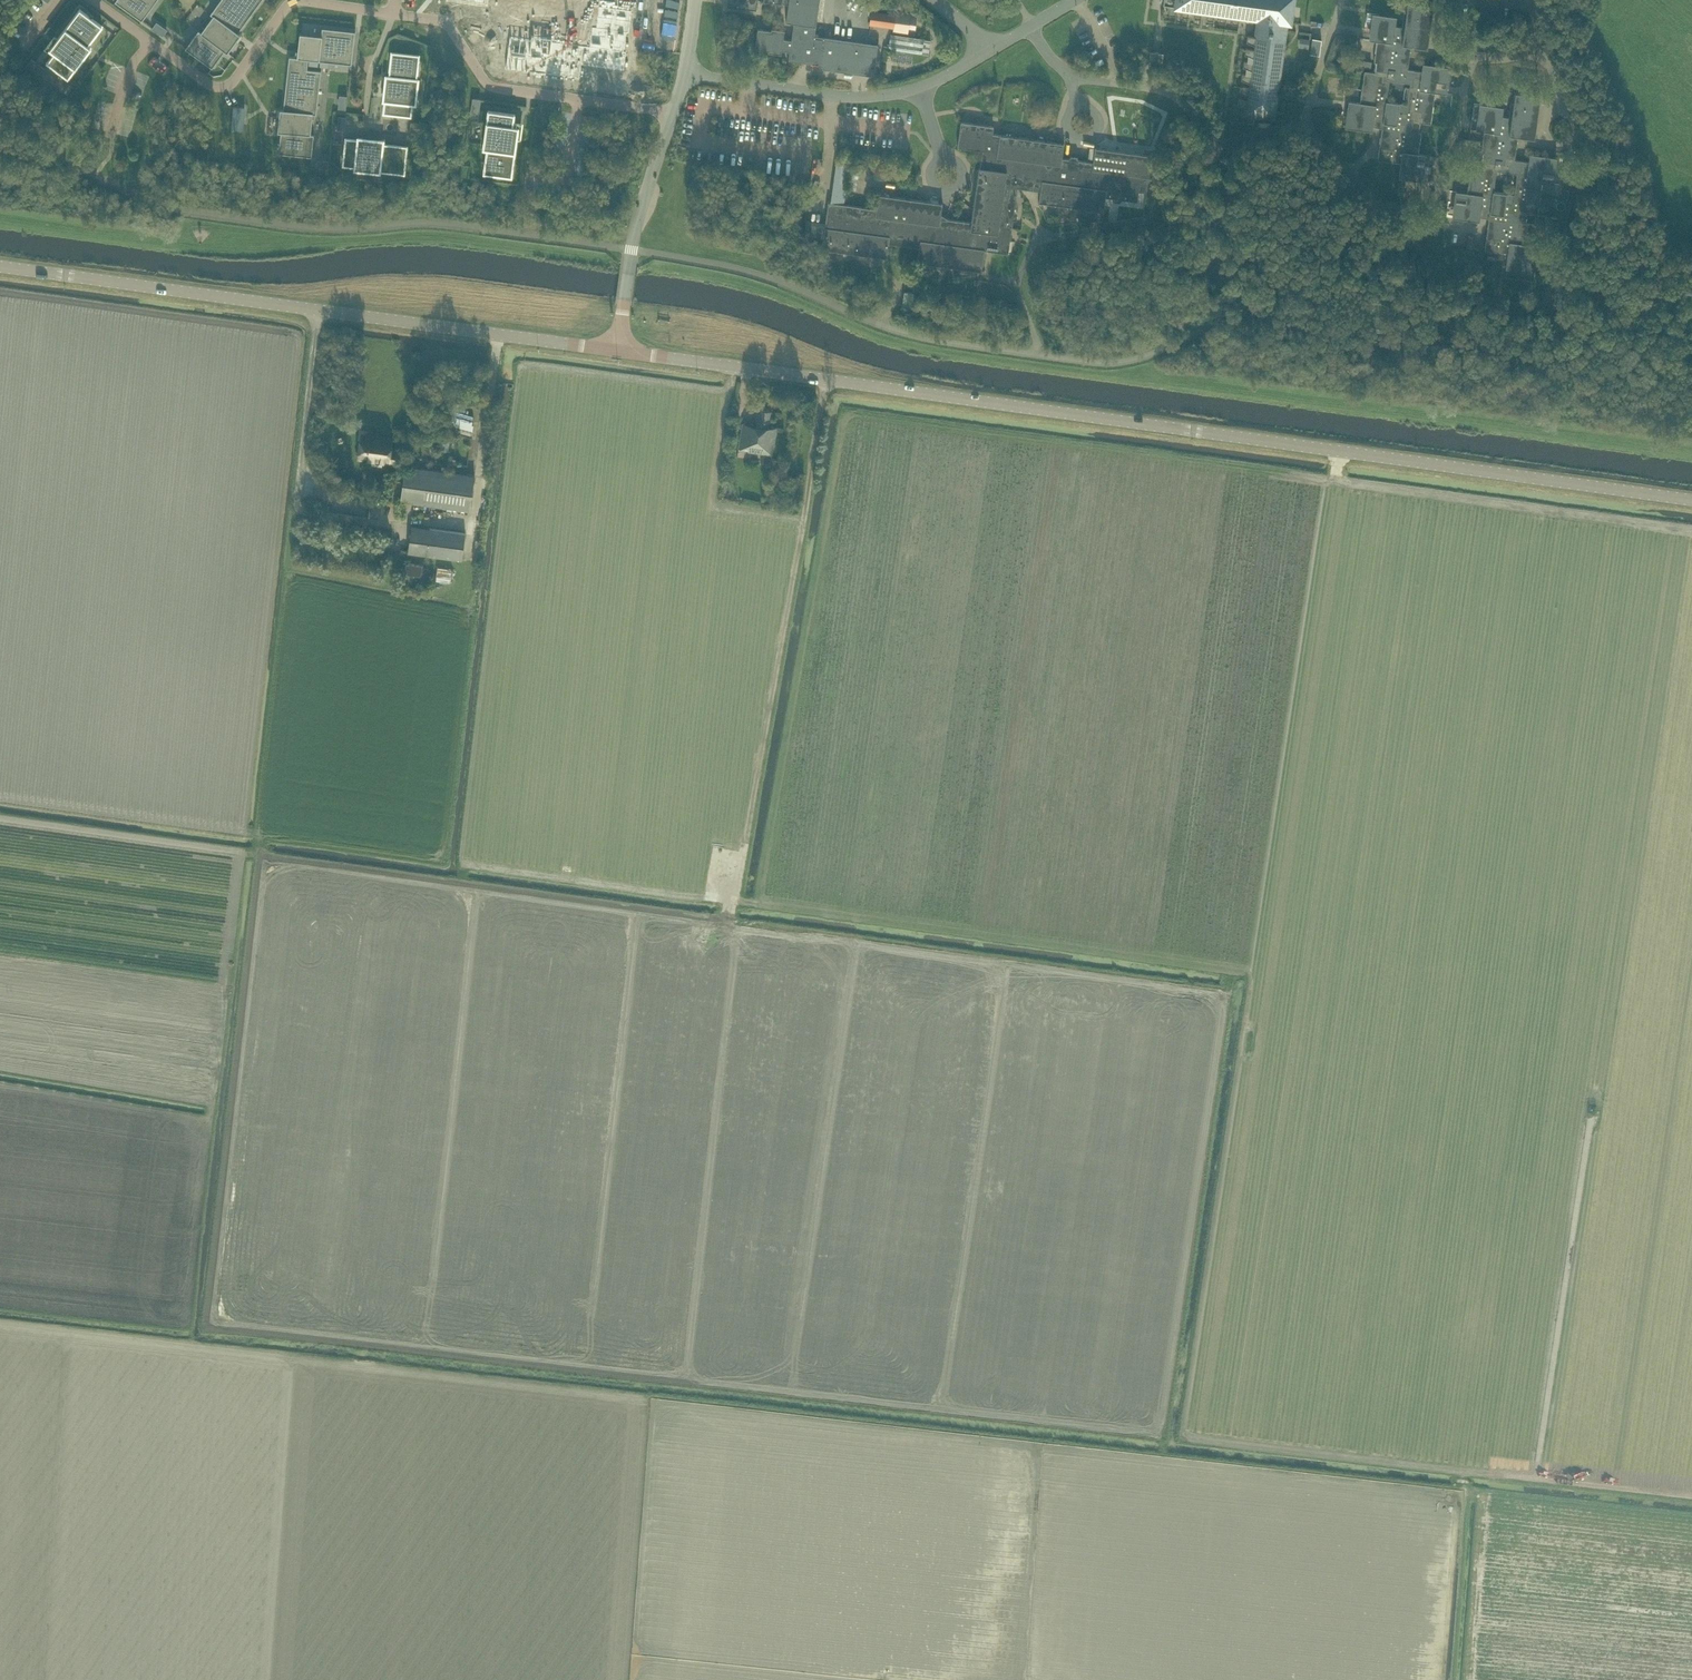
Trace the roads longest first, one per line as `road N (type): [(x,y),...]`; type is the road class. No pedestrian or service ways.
road 1 (secondary): [(1691,497),(617,349)]
road 2 (secondary): [(617,349),(0,266)]
road 3 (residential): [(94,0),(215,86),(235,79),(295,1),(412,15)]
road 4 (residential): [(994,48),(920,88),(873,96),(684,75)]
road 5 (residential): [(617,349),(632,250),(684,75)]

